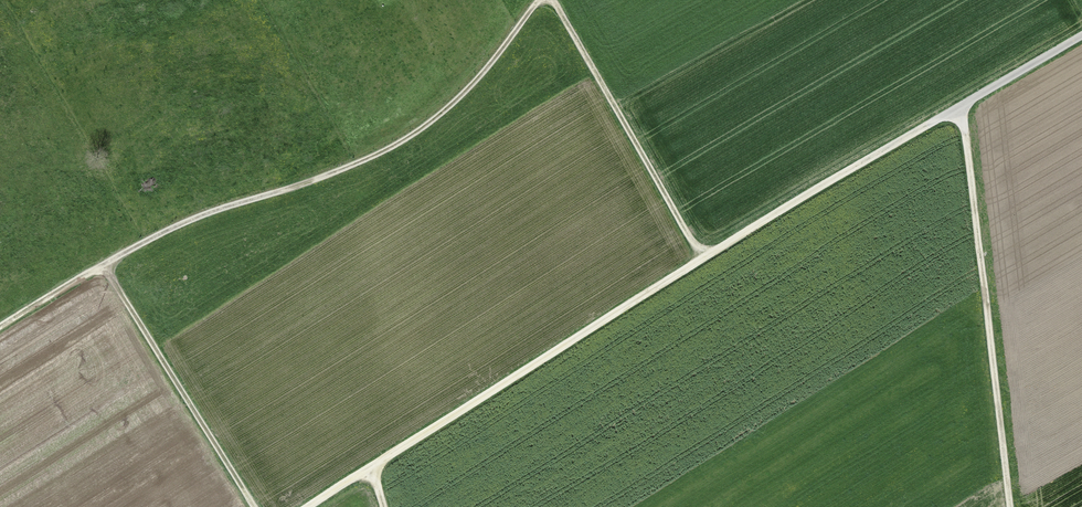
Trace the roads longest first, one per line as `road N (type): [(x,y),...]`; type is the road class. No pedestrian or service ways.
road 1 (track): [(308,506),(702,257),(1081,32)]
road 2 (track): [(103,266),(194,218),(335,172),(405,139),(485,71),(540,0)]
road 3 (track): [(1006,506),(960,106)]
road 4 (track): [(552,0),(702,257)]
road 5 (track): [(255,506),(103,266)]

